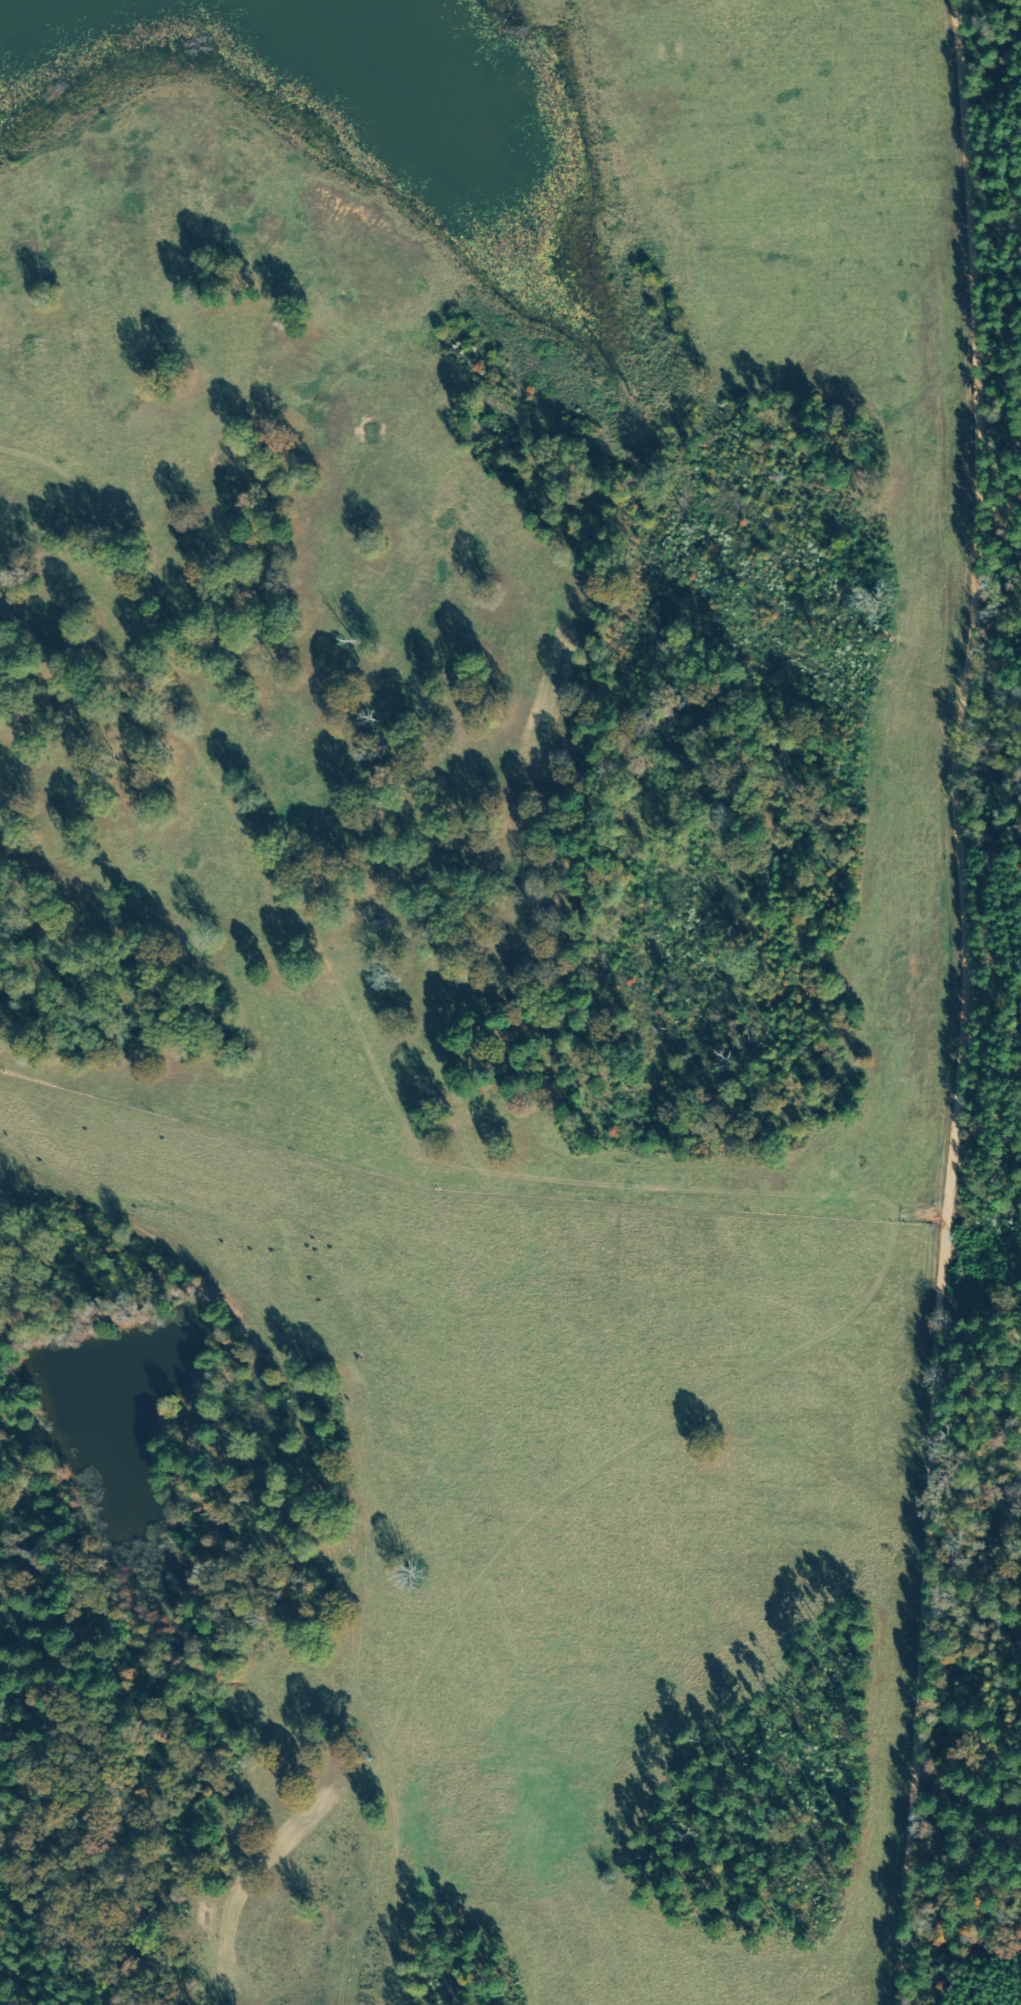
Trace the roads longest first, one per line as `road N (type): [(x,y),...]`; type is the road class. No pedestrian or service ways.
road 1 (residential): [(900,2004),(942,1282),(971,1025),(958,794),(988,515),(988,406),(959,0)]

